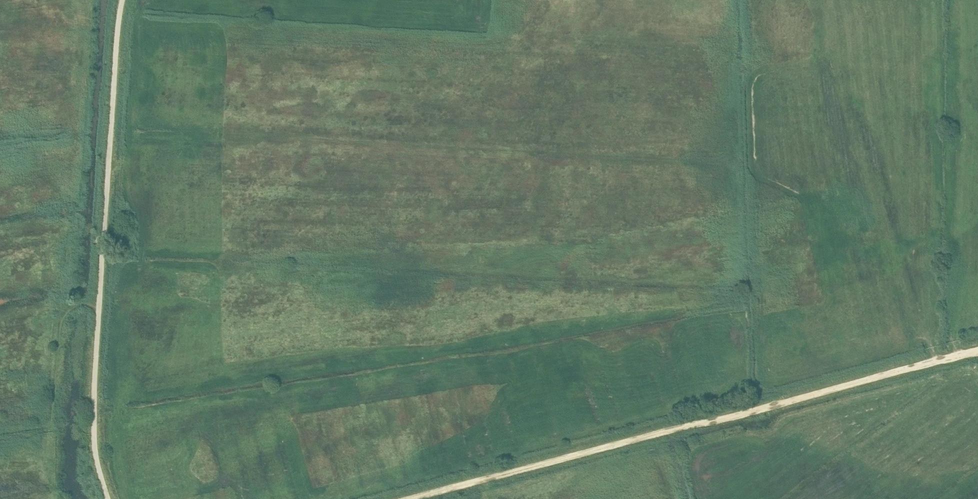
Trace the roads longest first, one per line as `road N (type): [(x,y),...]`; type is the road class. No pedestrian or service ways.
road 1 (track): [(97,305),(79,304),(62,318),(47,425)]

